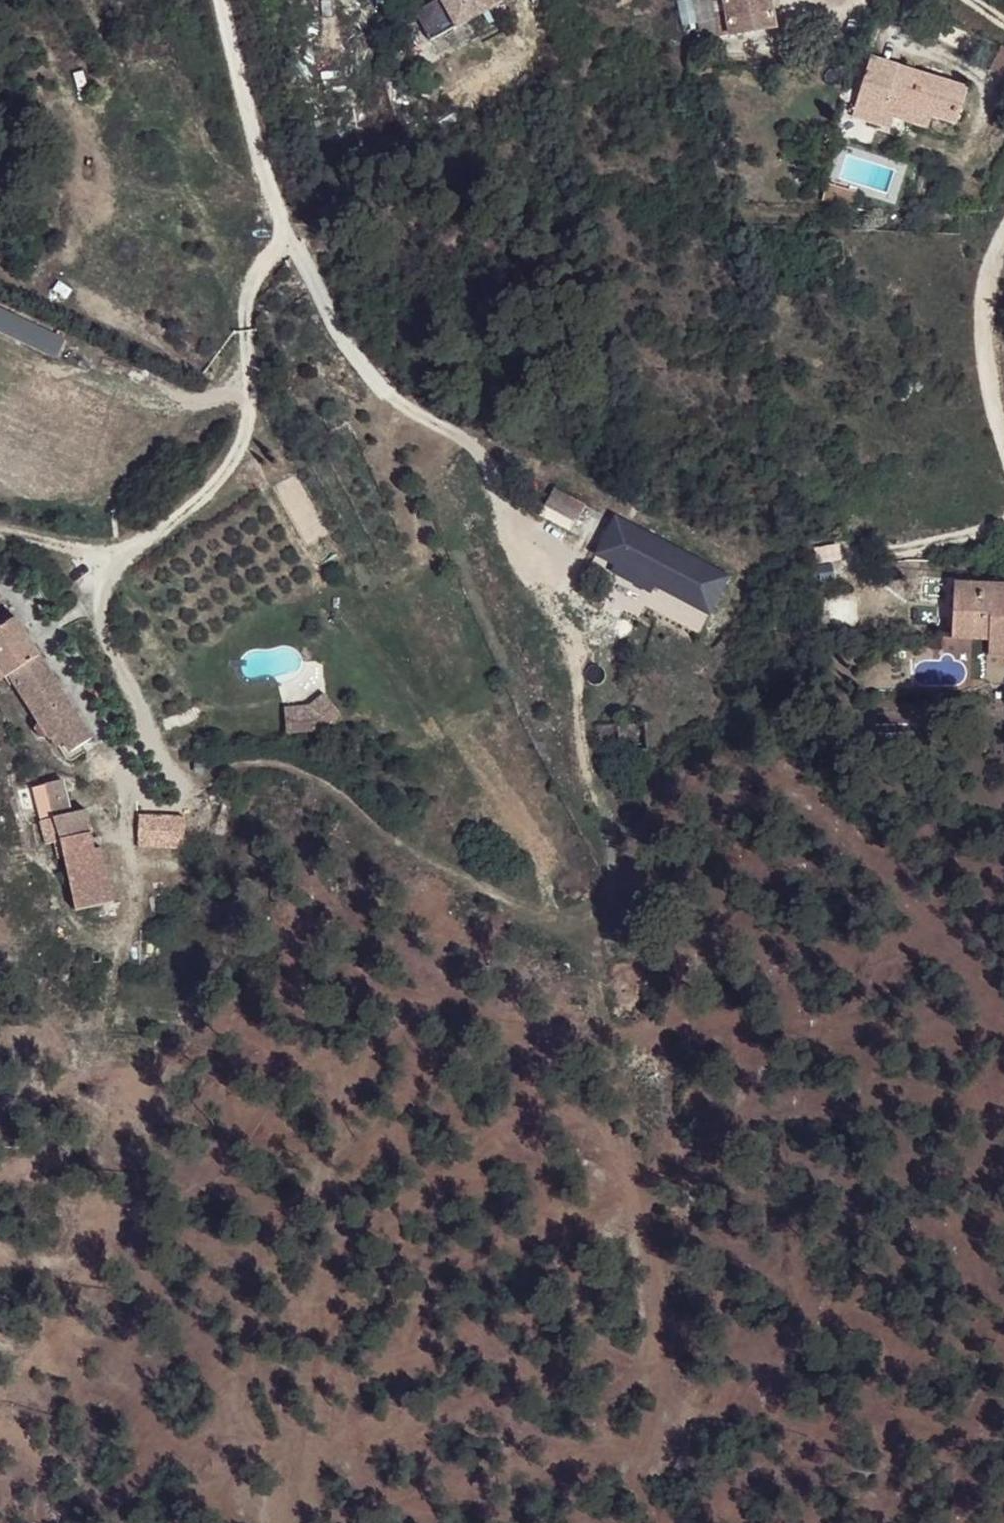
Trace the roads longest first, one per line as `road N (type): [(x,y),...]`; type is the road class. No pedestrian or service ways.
road 1 (residential): [(1003,234),(984,282),(984,325),(1003,448)]
road 2 (track): [(1003,524),(869,555)]

